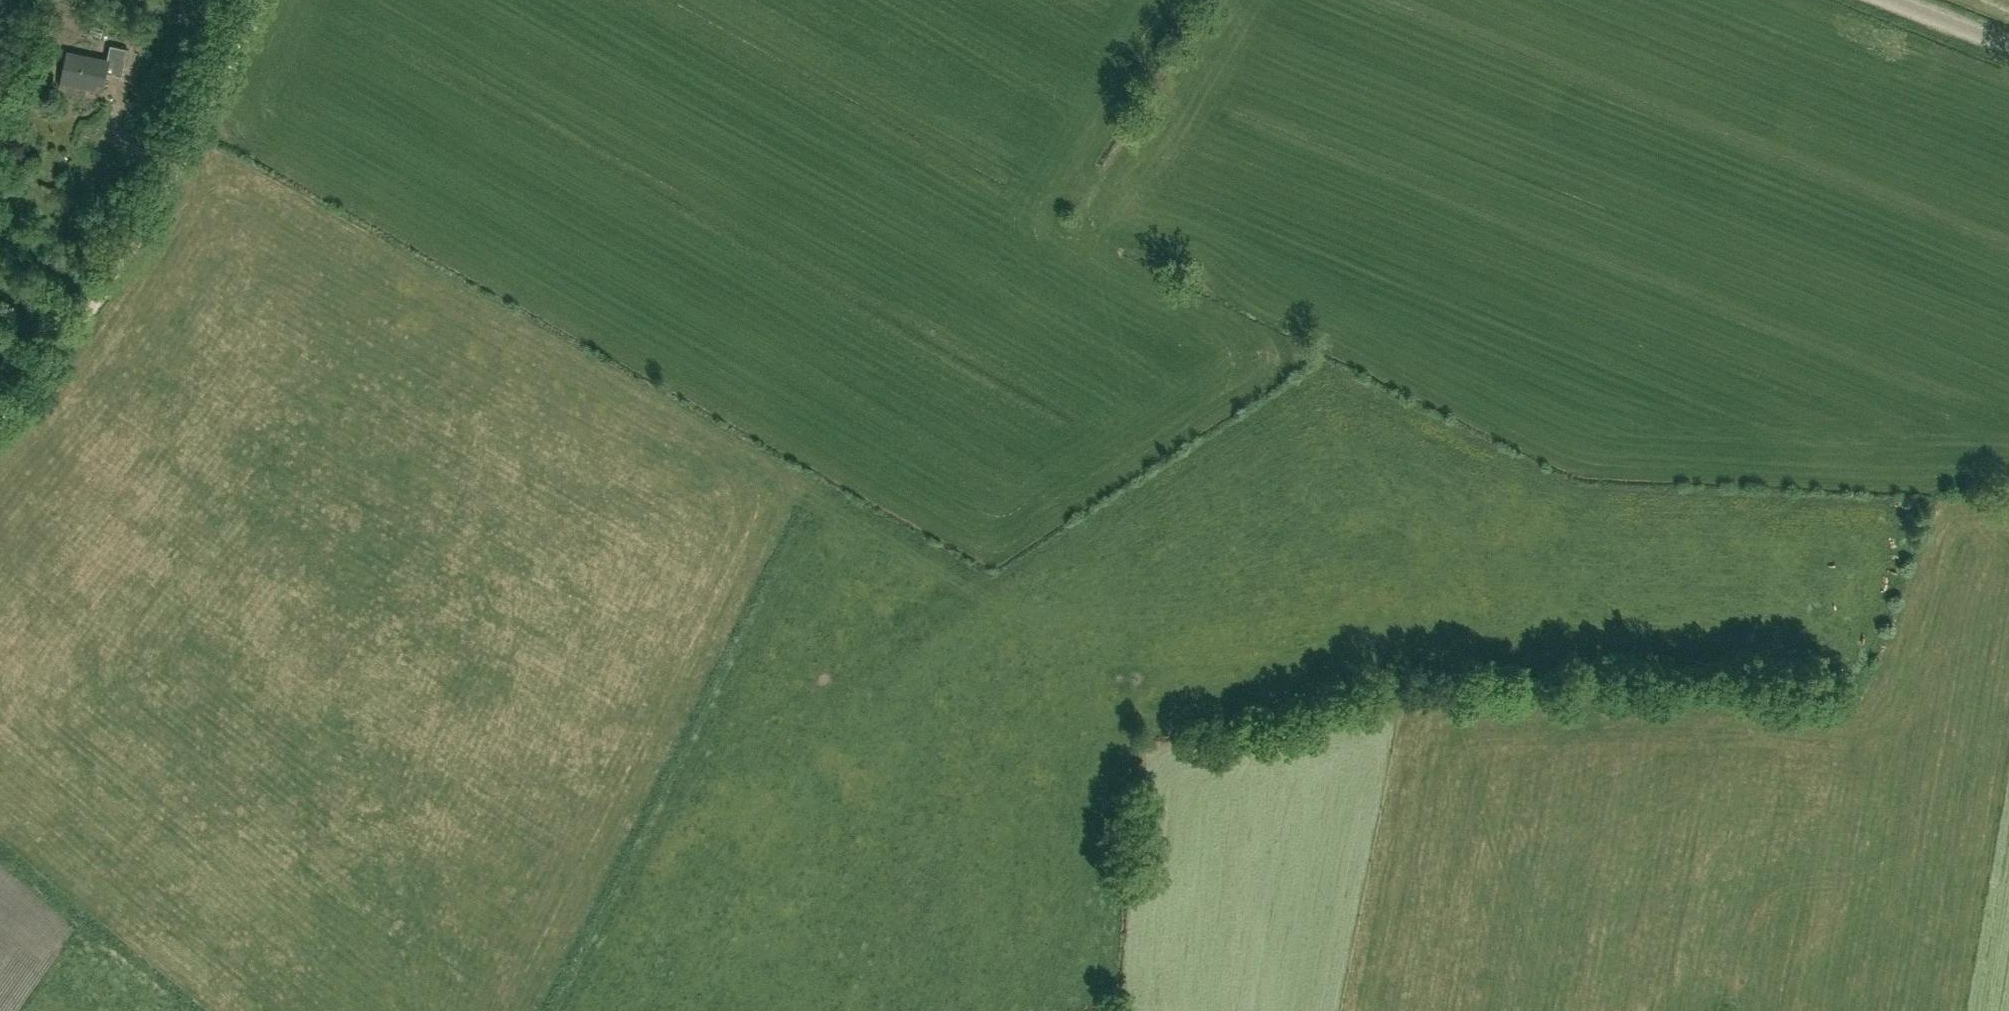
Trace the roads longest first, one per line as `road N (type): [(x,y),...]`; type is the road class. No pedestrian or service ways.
road 1 (unclassified): [(0,420),(74,334),(131,250),(258,0)]
road 2 (unclassified): [(2008,47),(1888,0)]

